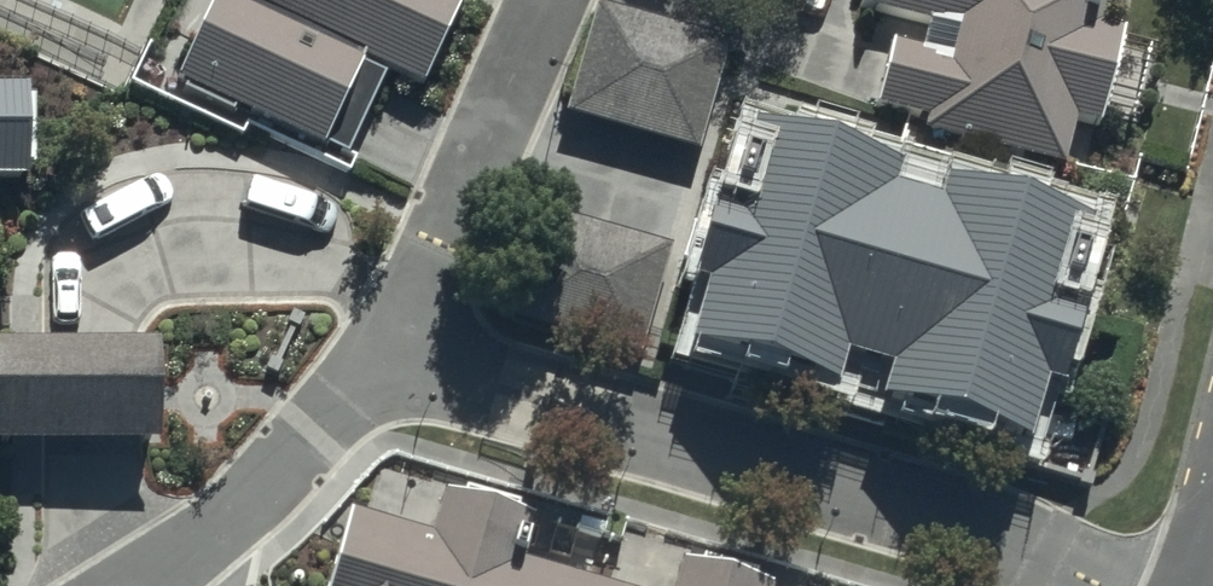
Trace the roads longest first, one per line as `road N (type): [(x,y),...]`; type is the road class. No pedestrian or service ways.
road 1 (residential): [(1093,585),(948,521),(393,360)]
road 2 (residential): [(547,0),(393,360)]
road 3 (residential): [(393,360),(192,547)]

